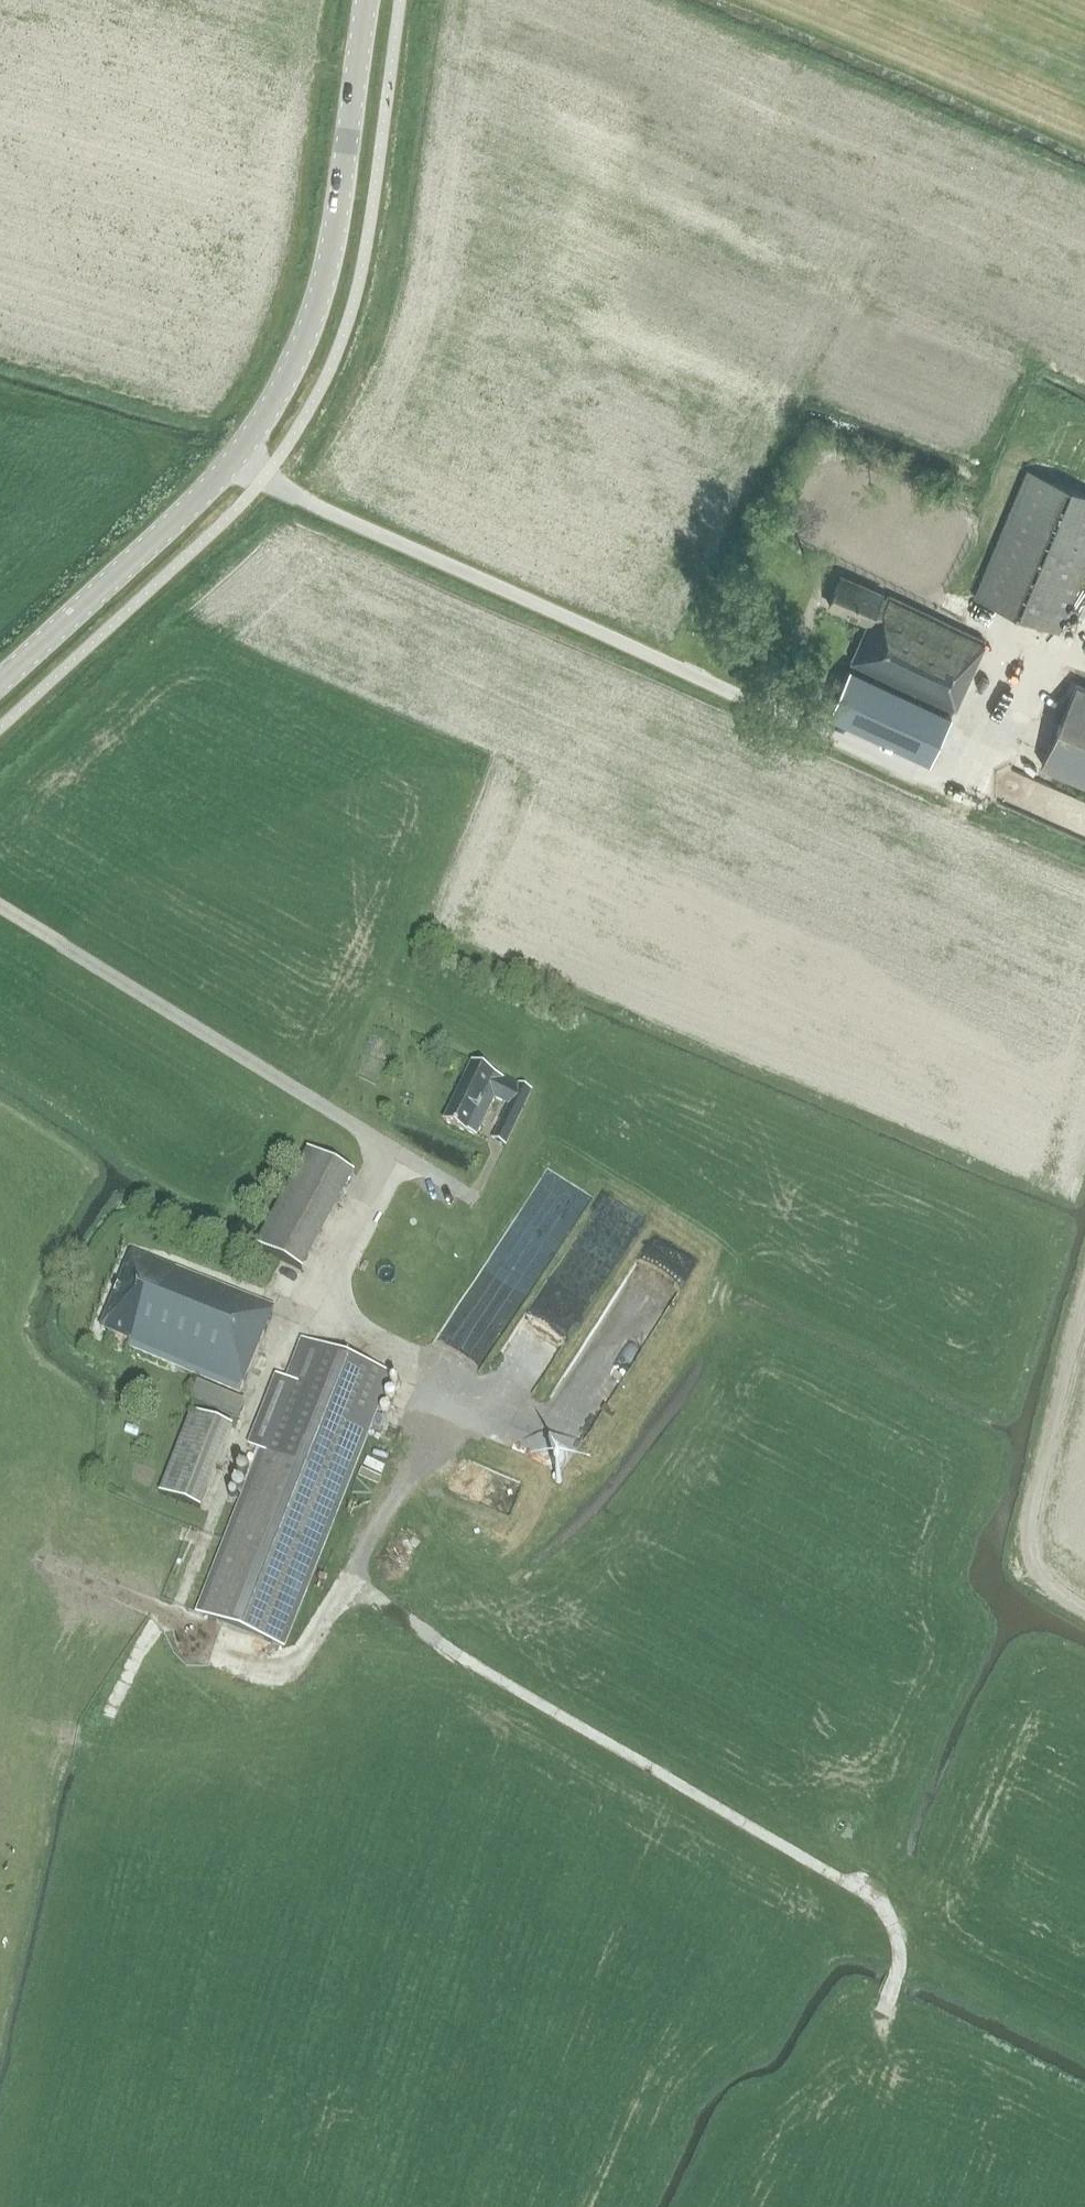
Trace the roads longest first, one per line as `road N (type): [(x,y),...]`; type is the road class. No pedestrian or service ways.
road 1 (tertiary): [(0,684),(213,482),(289,377),(325,278),(367,0)]
road 2 (track): [(348,1587),(873,1896),(899,1953),(884,2010)]
road 3 (track): [(425,1368),(461,1384),(323,1627)]

